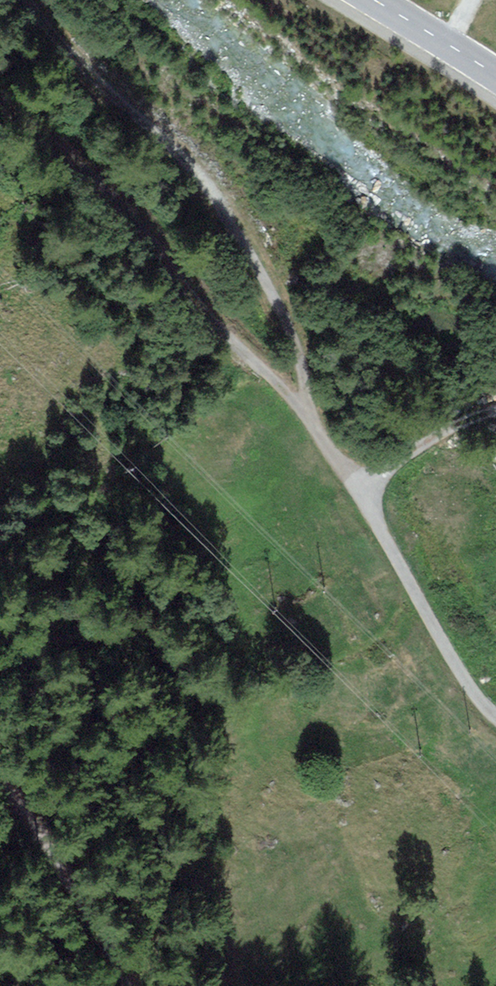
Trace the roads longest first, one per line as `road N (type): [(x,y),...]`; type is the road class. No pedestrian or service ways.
road 1 (track): [(301,409),(300,360),(279,308),(131,112),(22,34),(6,0)]
road 2 (track): [(301,409),(228,340),(119,182),(0,65)]
road 3 (unclassified): [(495,720),(459,676),(364,494),(301,409)]
road 4 (track): [(0,812),(61,882),(128,985)]
road 5 (tertiary): [(374,0),(495,77)]

